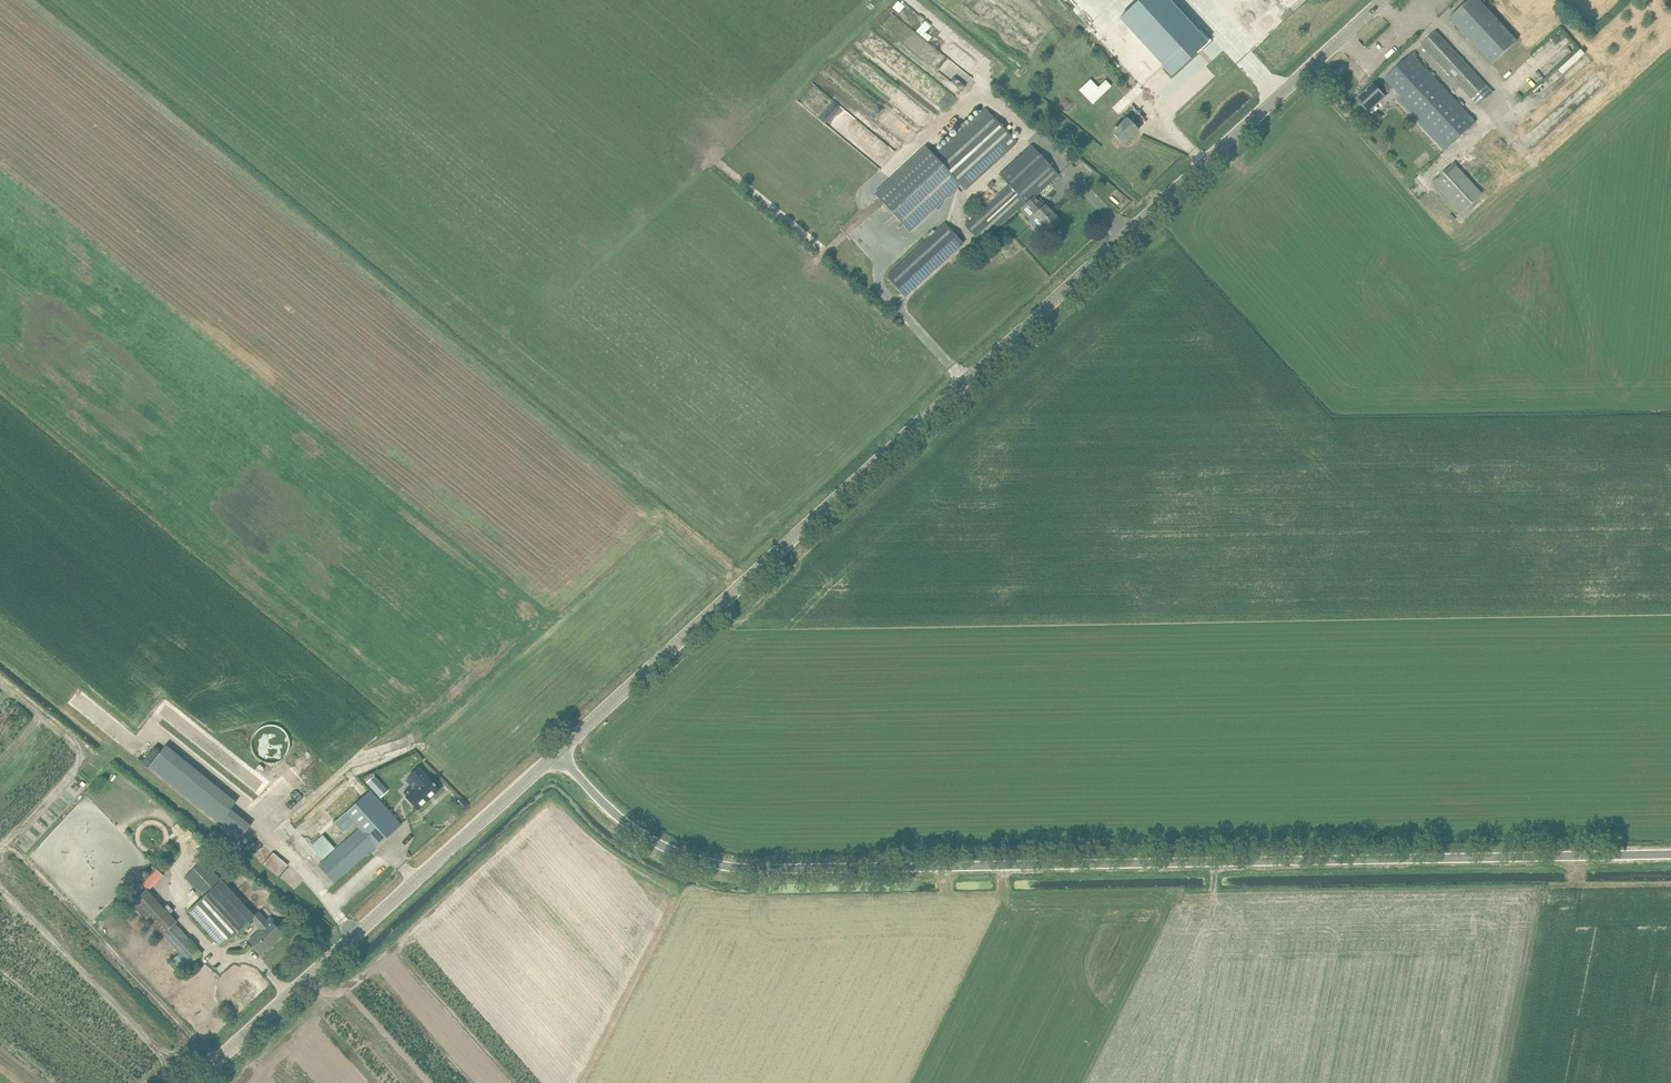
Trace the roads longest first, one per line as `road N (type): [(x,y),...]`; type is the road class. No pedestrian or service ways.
road 1 (unclassified): [(1670,854),(734,867),(654,842),(557,753)]
road 2 (tertiary): [(557,753),(1383,0)]
road 3 (tertiary): [(192,1082),(557,753)]

